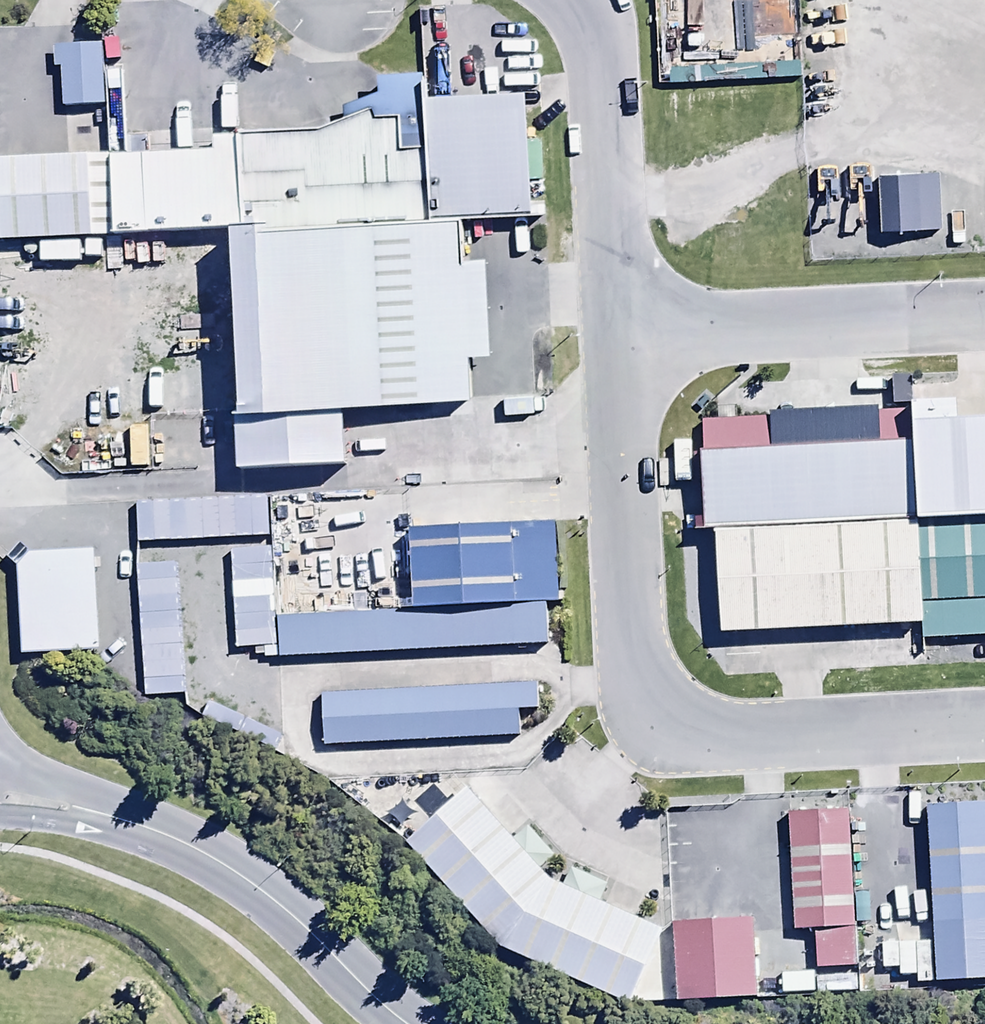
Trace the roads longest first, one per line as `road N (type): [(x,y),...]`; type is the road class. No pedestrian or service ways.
road 1 (unclassified): [(610,340),(628,688),(658,721),(718,742),(984,731)]
road 2 (residential): [(0,797),(107,817),(205,857),(413,1023)]
road 3 (unclassified): [(984,320),(610,340)]
road 4 (unclassified): [(564,0),(592,36),(610,340)]

